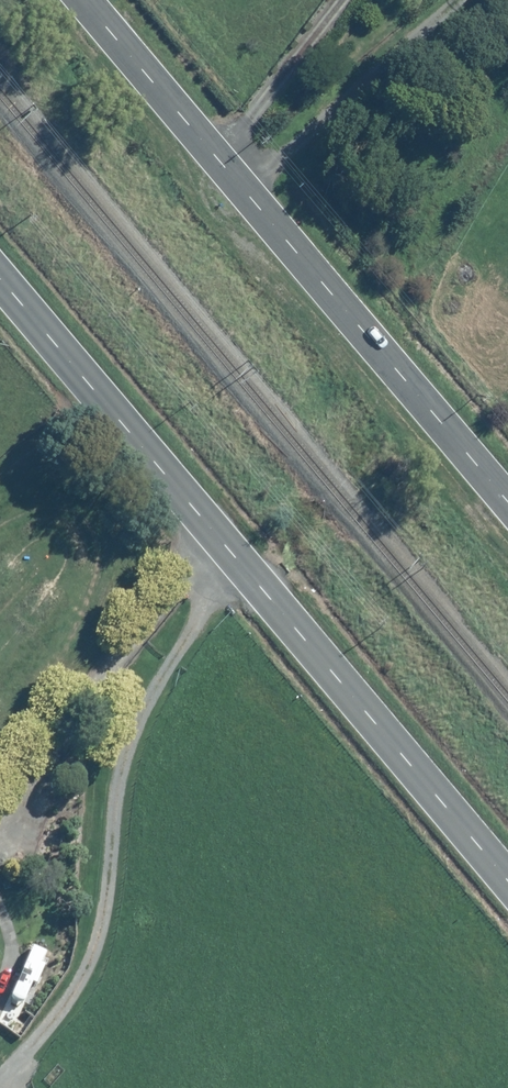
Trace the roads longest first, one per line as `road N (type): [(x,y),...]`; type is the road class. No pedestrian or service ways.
road 1 (secondary): [(0,269),(507,872)]
road 2 (tertiary): [(85,0),(507,504)]
road 3 (track): [(238,552),(130,744),(94,933),(75,980),(0,1084)]

